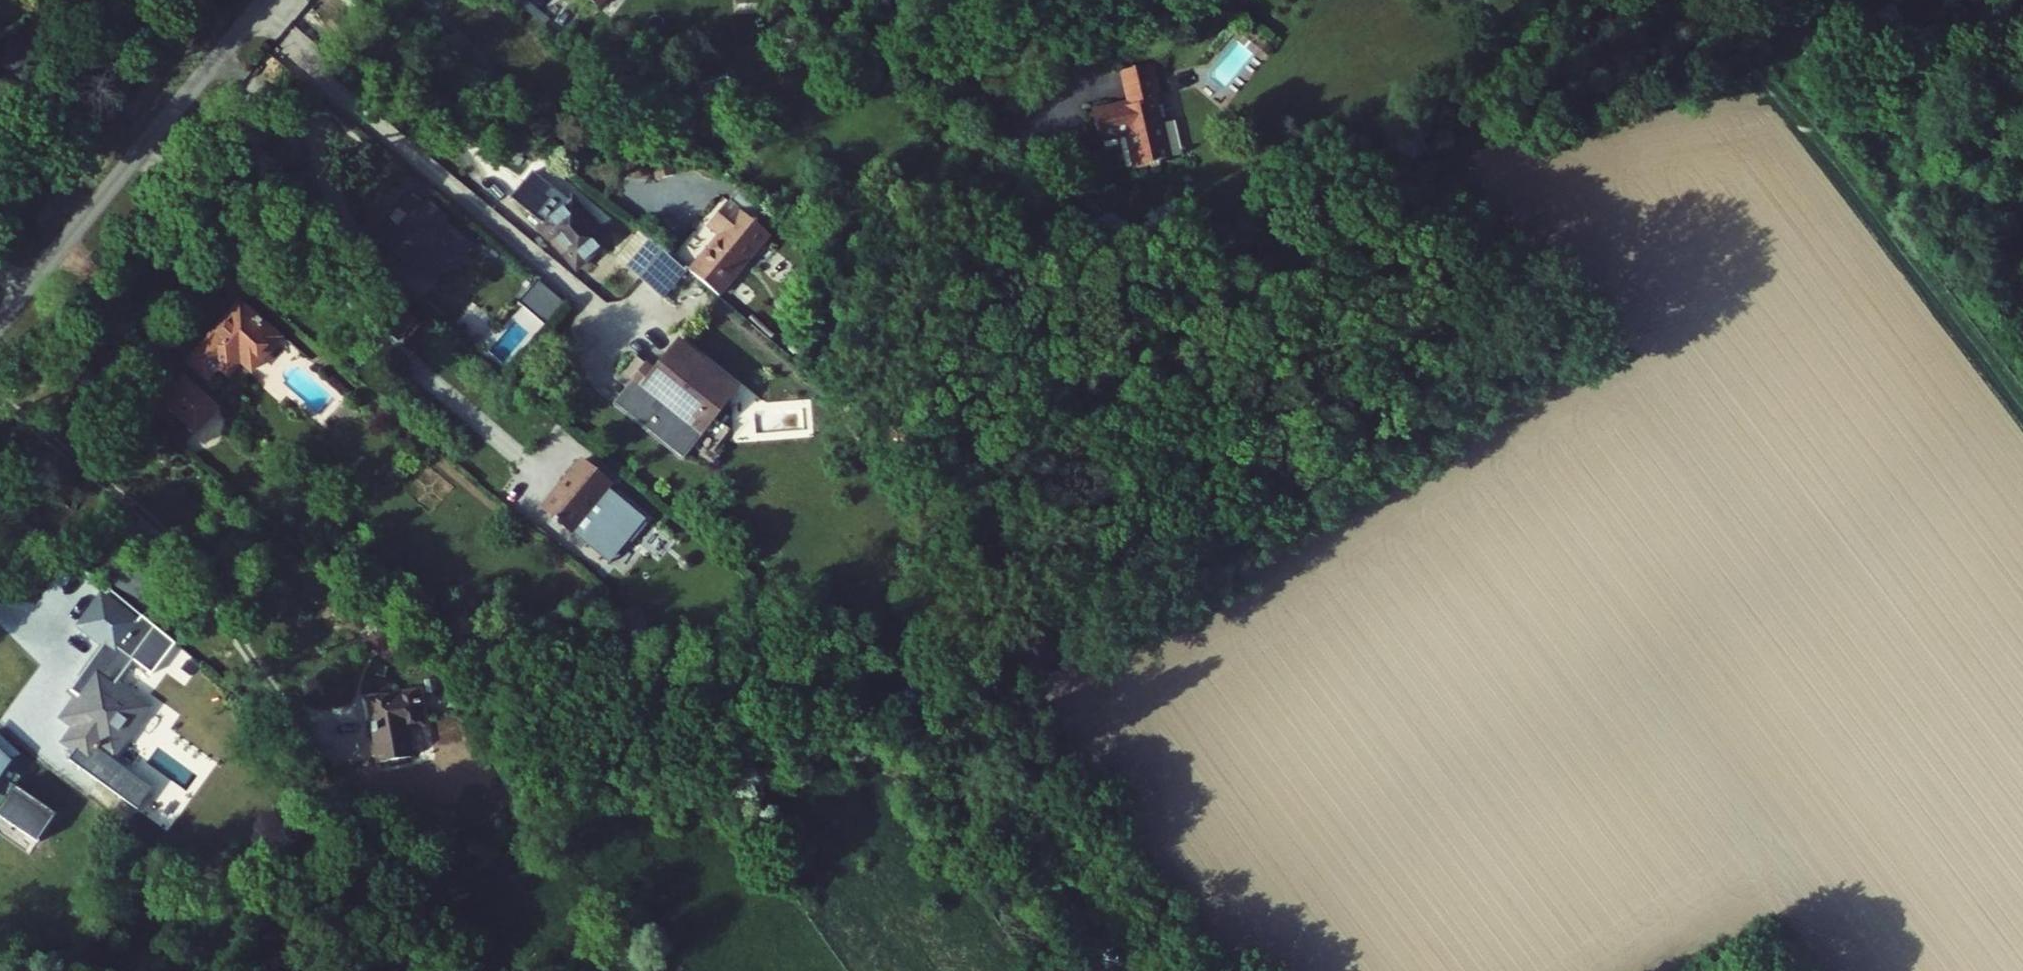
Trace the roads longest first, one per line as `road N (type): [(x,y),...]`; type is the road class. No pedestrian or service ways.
road 1 (track): [(2022,411),(1700,0)]
road 2 (residential): [(264,0),(0,324)]

